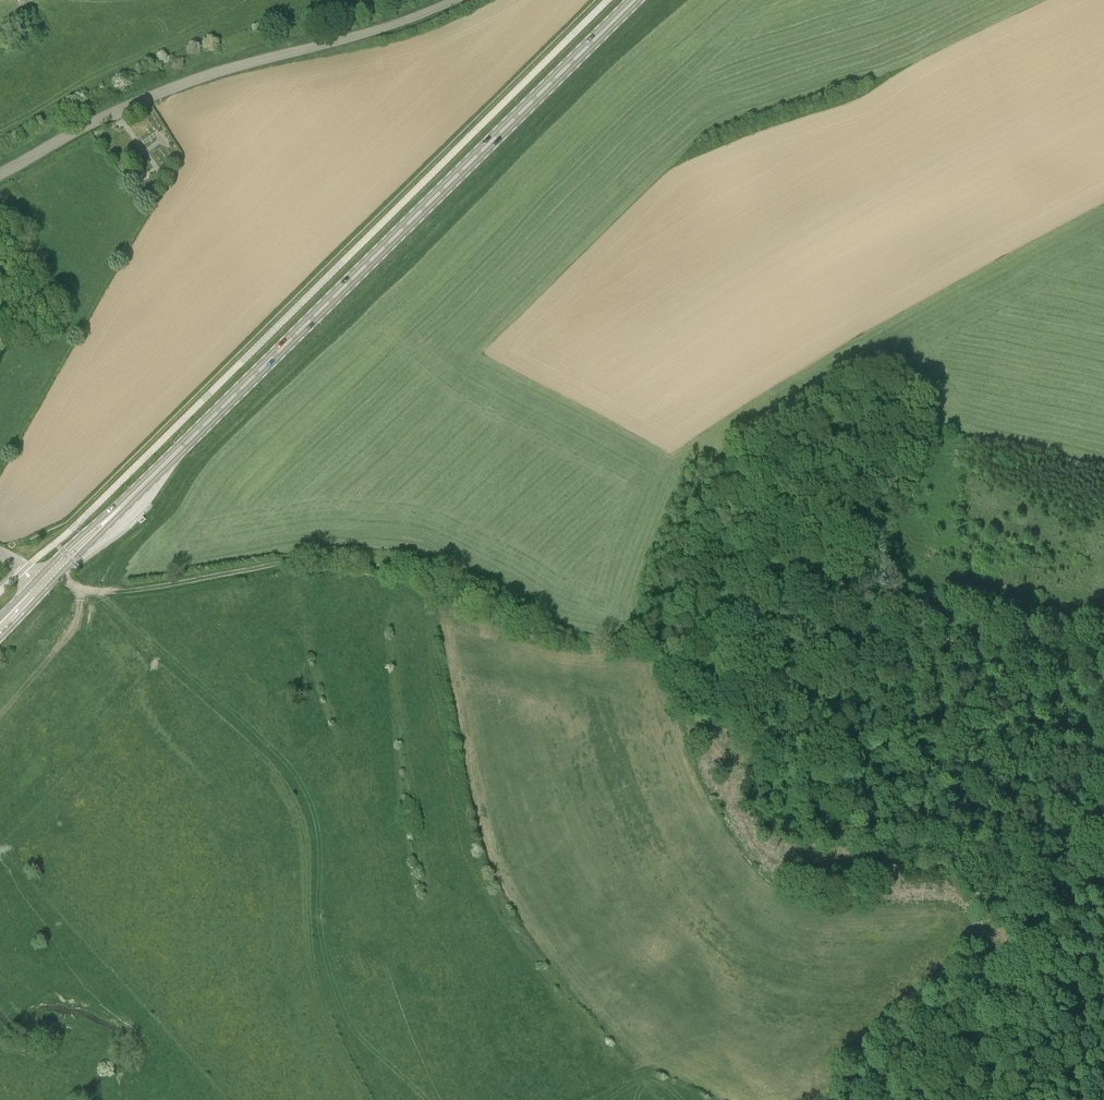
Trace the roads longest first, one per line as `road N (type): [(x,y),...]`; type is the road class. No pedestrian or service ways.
road 1 (track): [(947,641),(731,652),(574,644),(466,596),(343,559),(298,559),(136,589),(79,588),(59,576),(35,582)]
road 2 (track): [(669,0),(216,444),(127,553),(106,591)]
road 3 (primary): [(114,513),(635,0)]
road 4 (unclassified): [(0,173),(169,89),(453,0)]
road 5 (track): [(681,644),(741,601),(857,560)]

